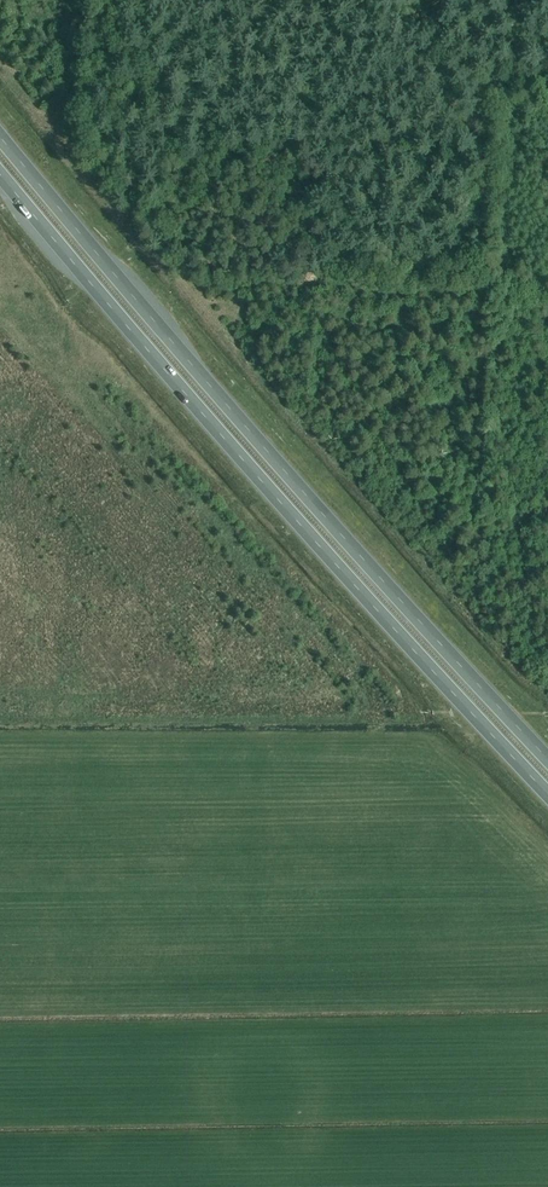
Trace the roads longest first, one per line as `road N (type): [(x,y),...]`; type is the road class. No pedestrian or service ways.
road 1 (trunk): [(547,759),(350,545),(0,135)]
road 2 (trunk): [(0,172),(336,565),(547,795)]

